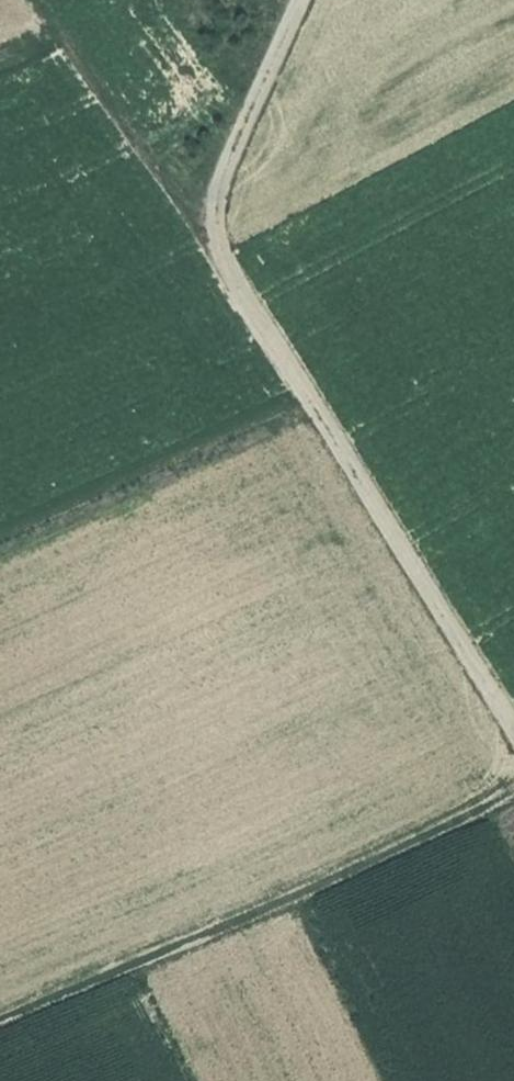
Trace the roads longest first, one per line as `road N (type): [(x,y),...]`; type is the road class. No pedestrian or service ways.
road 1 (track): [(513,734),(210,234),(213,203),(294,18)]
road 2 (track): [(0,1021),(513,792)]
road 3 (track): [(39,0),(210,234)]

